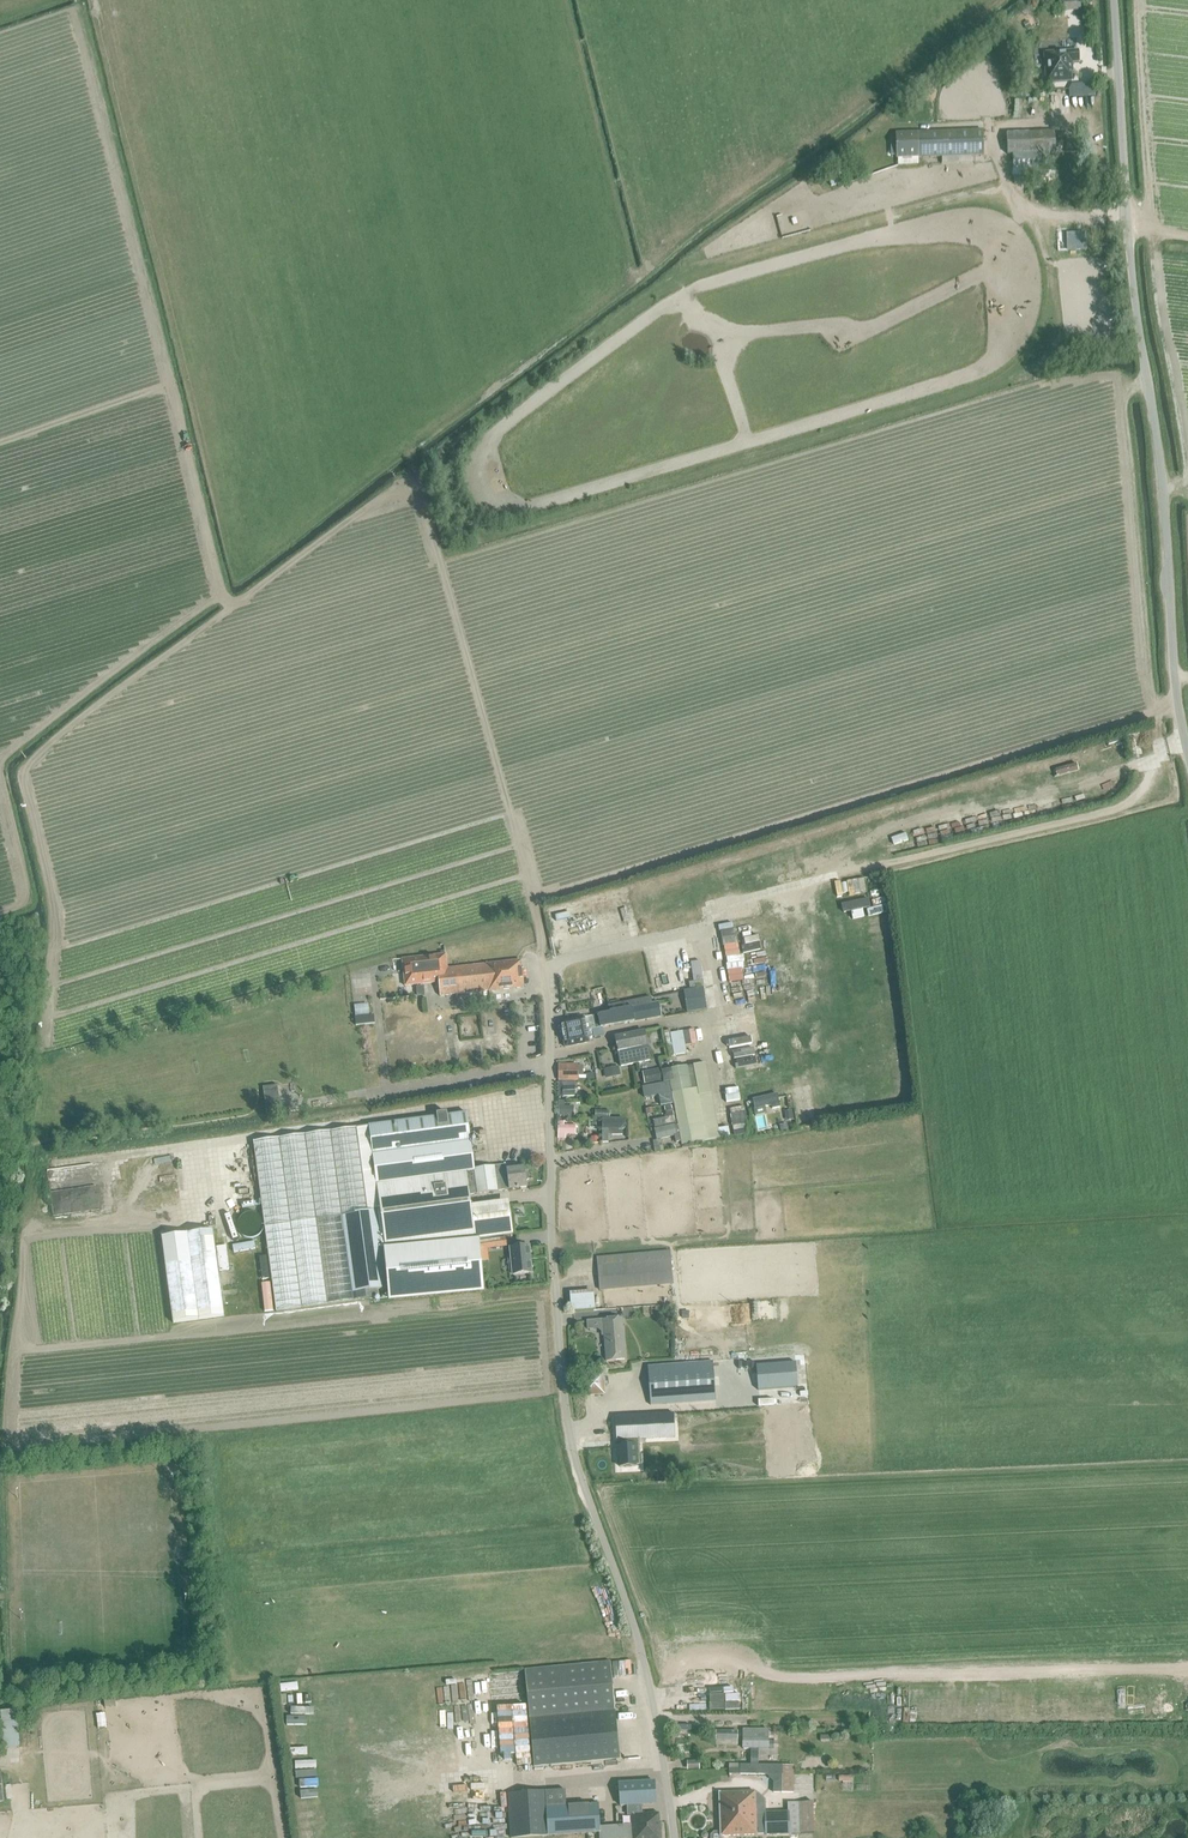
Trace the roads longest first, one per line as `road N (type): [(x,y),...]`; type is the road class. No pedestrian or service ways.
road 1 (track): [(507,531),(979,389),(1014,369),(1051,311),(1043,238),(1005,197),(985,195),(699,270),(485,421),(465,445),(451,483),(457,502),(491,532)]
road 2 (track): [(543,947),(409,443),(992,0)]
road 3 (residential): [(672,1837),(659,1708),(638,1625),(589,1501),(556,1373),(543,947)]
road 4 (unclassified): [(1187,751),(1162,477),(1134,293),(1114,0)]
road 5 (track): [(1147,383),(1124,389),(1112,377),(1031,387),(437,564)]
road 6 (track): [(544,966),(705,929),(715,908),(839,873),(1117,809),(1137,795),(1150,764),(1186,742)]
road 7 (track): [(419,492),(402,487),(354,516),(229,612),(175,377),(0,439)]
road 8 (track): [(658,1704),(676,1703),(675,1674),(704,1665),(858,1682),(1187,1666)]

